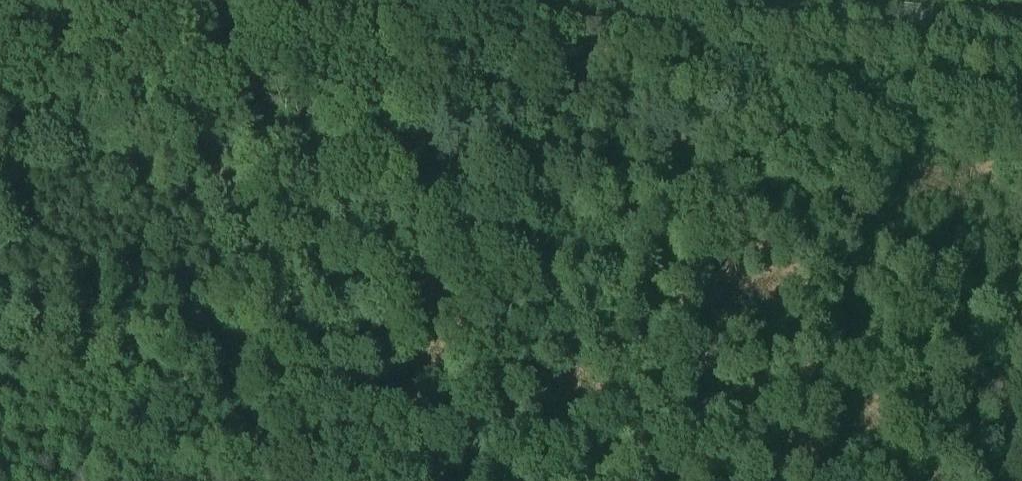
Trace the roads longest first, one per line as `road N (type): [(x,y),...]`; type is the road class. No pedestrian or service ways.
road 1 (unclassified): [(1021,28),(689,0)]

